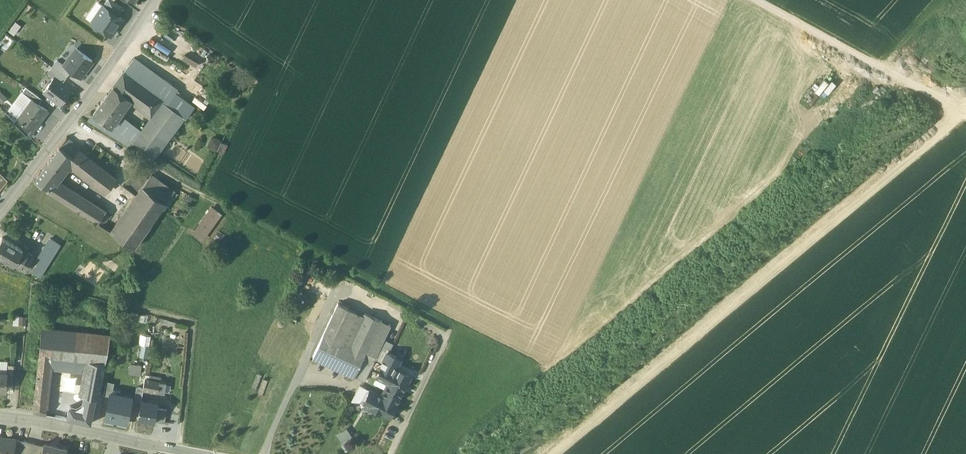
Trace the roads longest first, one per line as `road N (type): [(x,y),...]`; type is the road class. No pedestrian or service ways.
road 1 (track): [(965,108),(562,453)]
road 2 (track): [(430,373),(453,323),(196,192)]
road 3 (residential): [(152,0),(0,211)]
road 4 (track): [(758,0),(965,117)]
road 5 (secondary): [(202,453),(0,418)]

